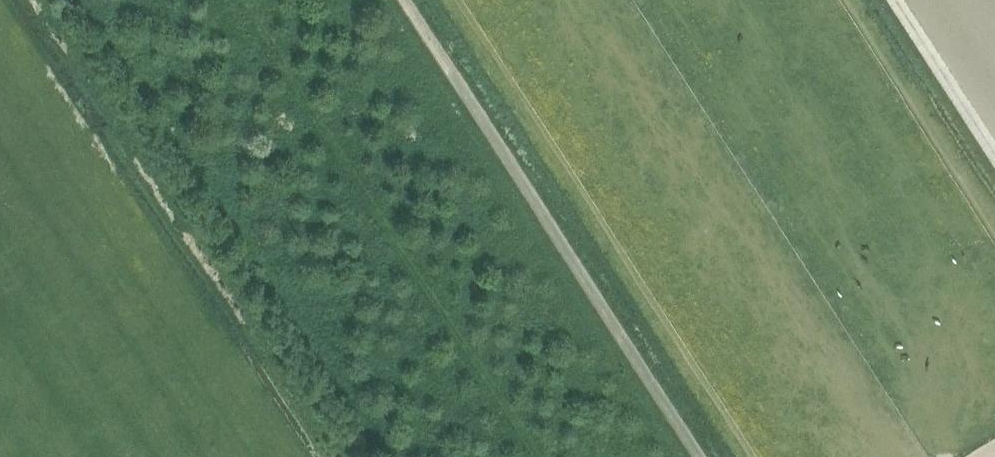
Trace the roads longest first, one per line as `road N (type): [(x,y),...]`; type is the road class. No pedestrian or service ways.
road 1 (track): [(408,0),(705,456)]

